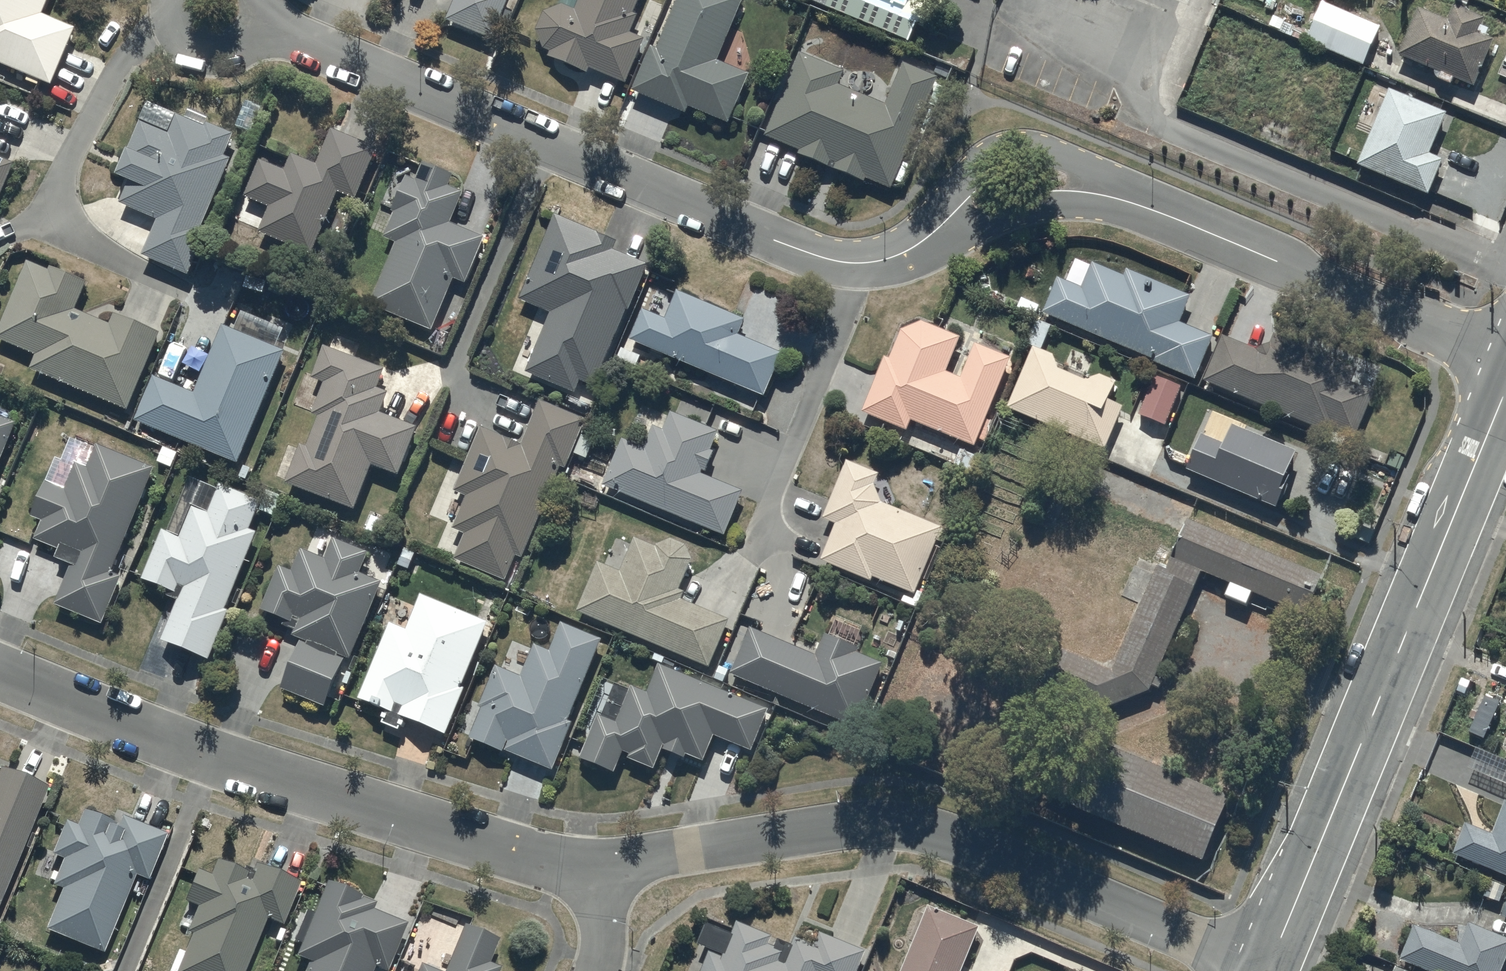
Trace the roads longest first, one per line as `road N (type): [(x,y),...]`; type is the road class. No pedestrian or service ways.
road 1 (residential): [(219,11),(784,245),(864,269)]
road 2 (residential): [(1267,969),(961,838),(871,823),(619,872)]
road 3 (residential): [(619,872),(430,831),(0,679)]
road 4 (tertiary): [(1505,389),(1267,969)]
road 5 (residential): [(864,269),(911,240),(995,154),(1031,149),(1063,156),(1173,217)]
road 6 (residential): [(1173,217),(1505,359)]
road 7 (residential): [(1173,217),(1085,204),(1034,207),(864,269)]

